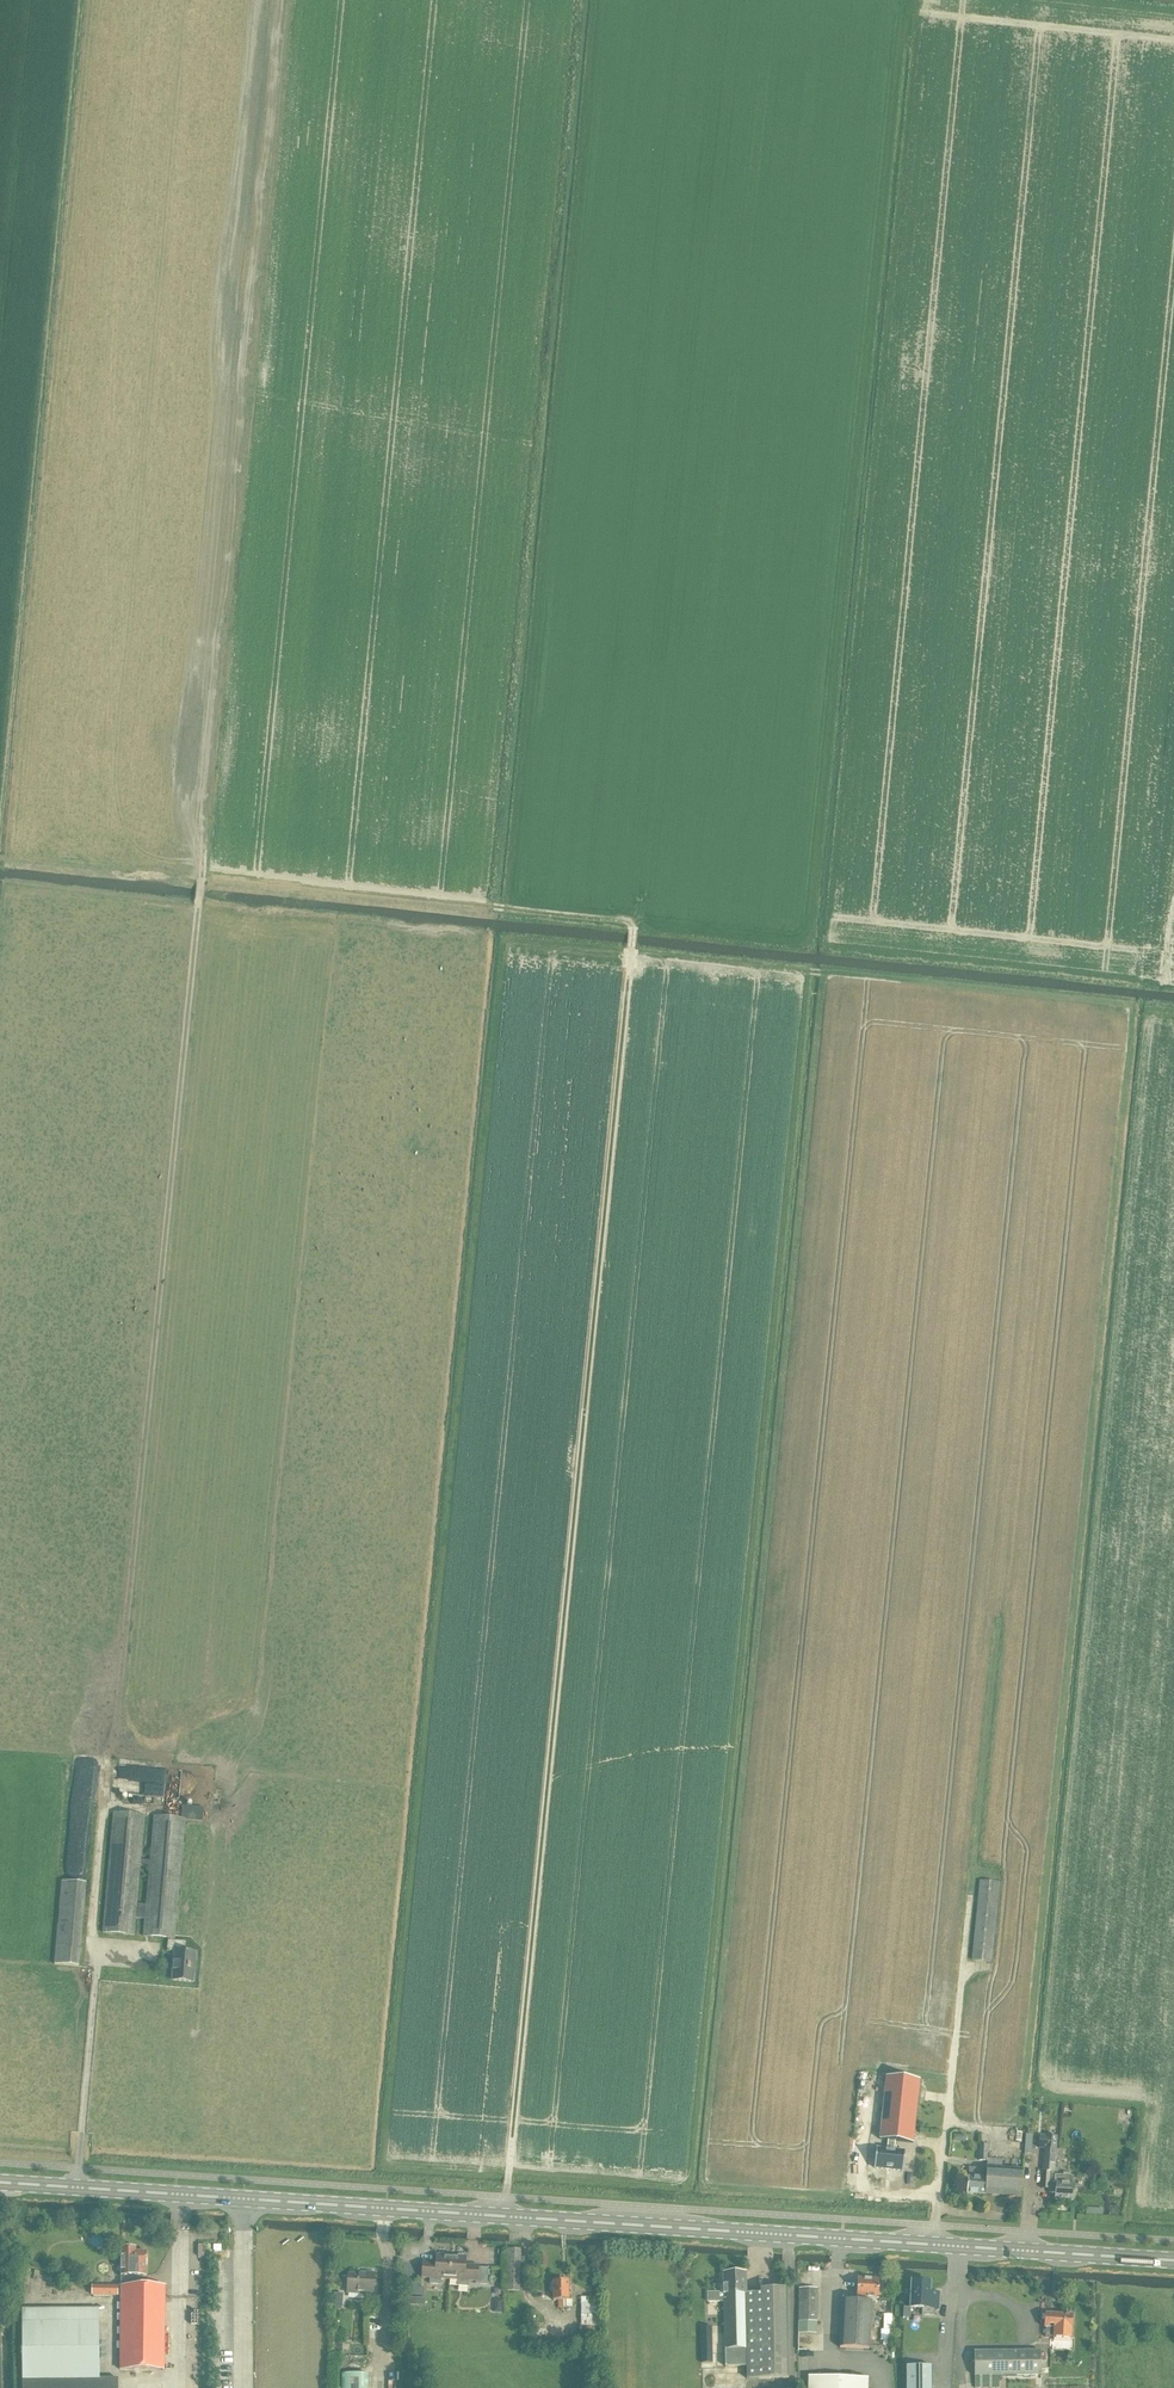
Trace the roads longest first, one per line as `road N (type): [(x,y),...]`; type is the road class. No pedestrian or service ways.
road 1 (track): [(110,1774),(259,370),(290,0)]
road 2 (track): [(505,2216),(630,956)]
road 3 (primary): [(0,2182),(1173,2259)]
road 4 (track): [(937,2244),(997,1640)]
road 5 (track): [(1173,45),(920,20)]

